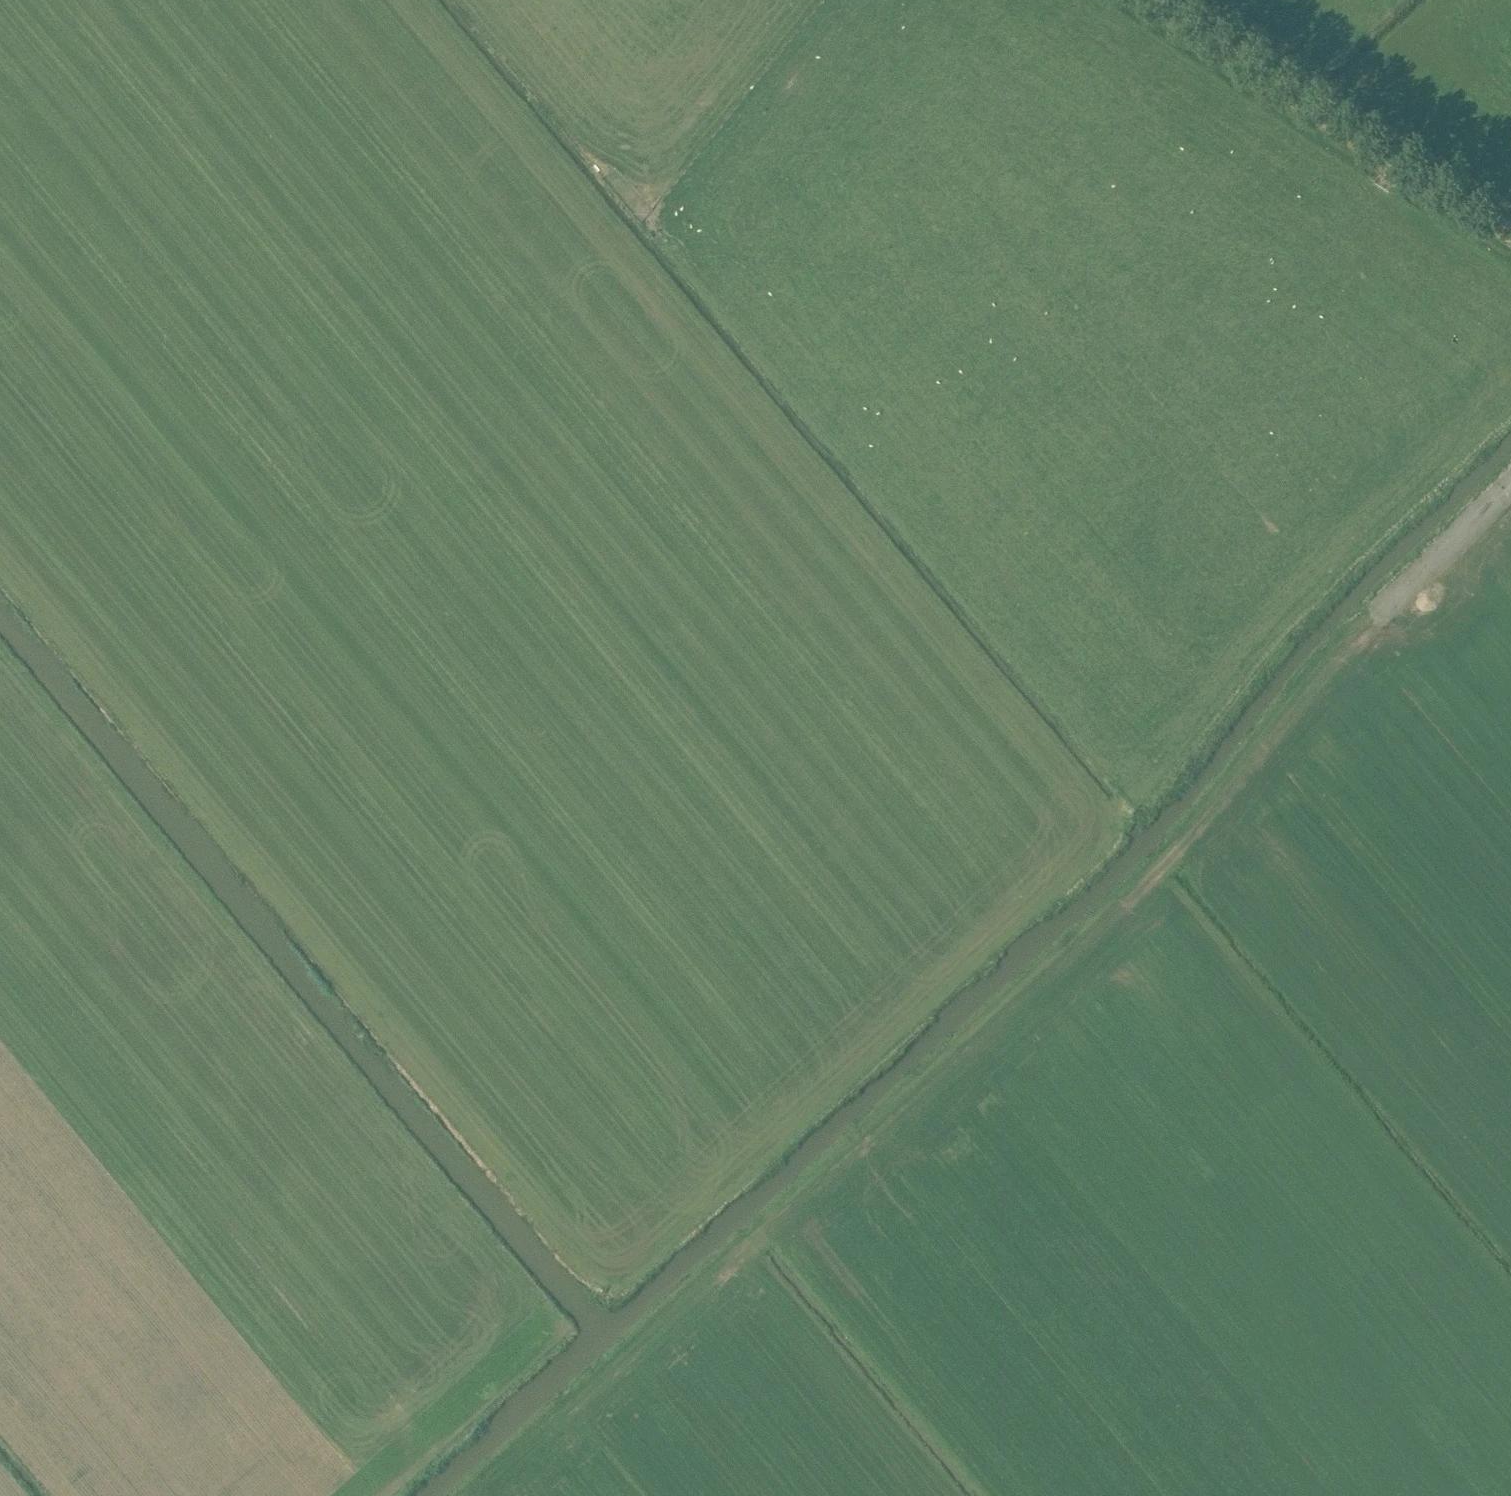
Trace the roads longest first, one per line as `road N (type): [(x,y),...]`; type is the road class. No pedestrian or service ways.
road 1 (unclassified): [(1510,245),(1148,0)]

